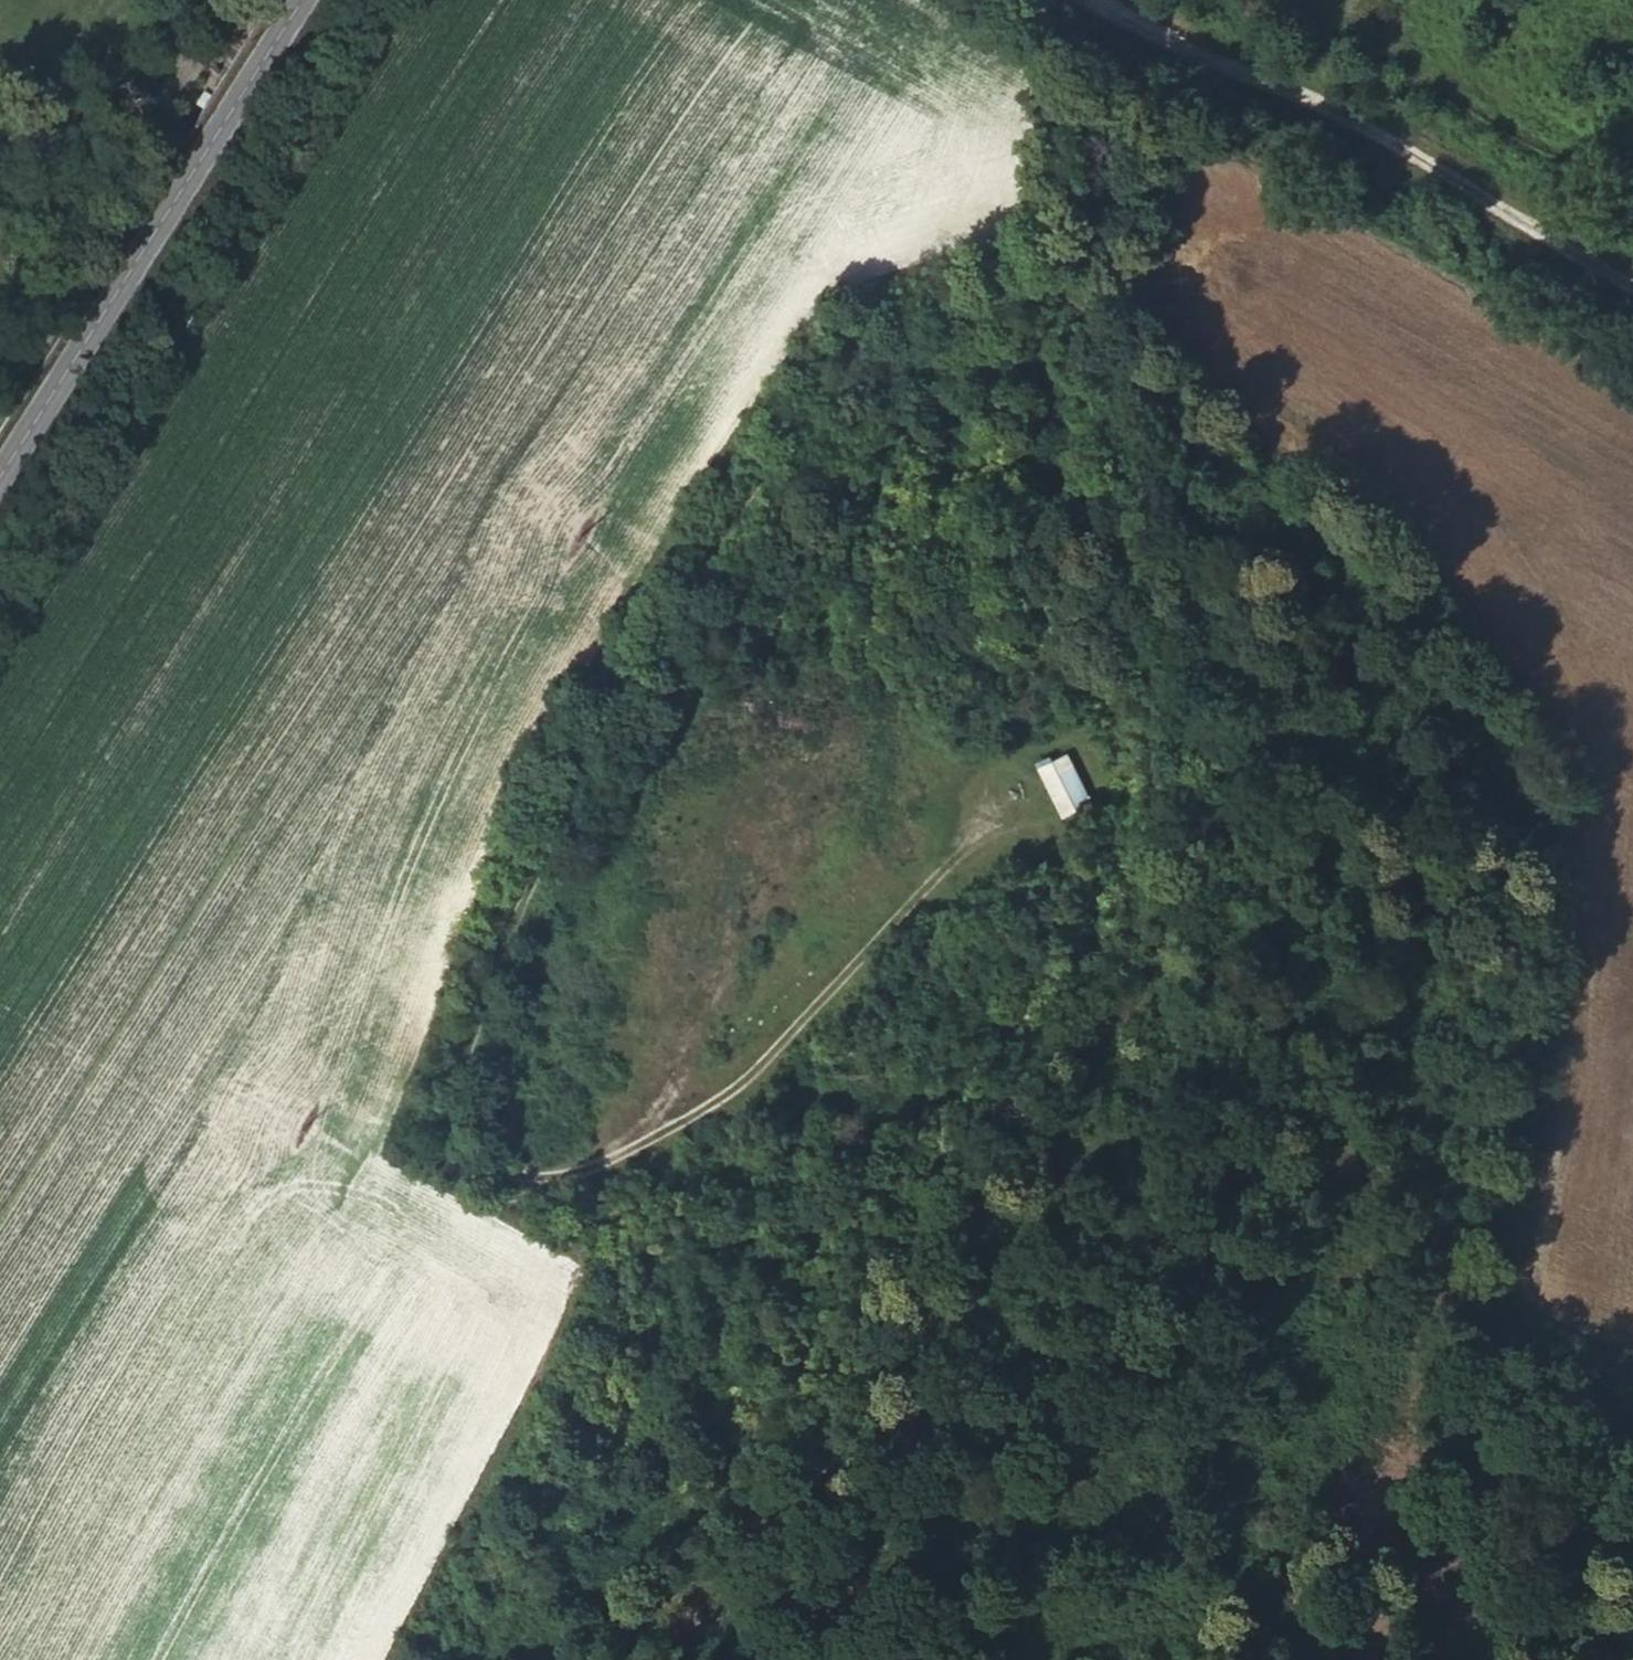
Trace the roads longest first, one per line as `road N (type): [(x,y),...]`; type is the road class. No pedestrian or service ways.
road 1 (unclassified): [(1108,0),(1632,287)]
road 2 (secondary): [(0,495),(315,0)]

